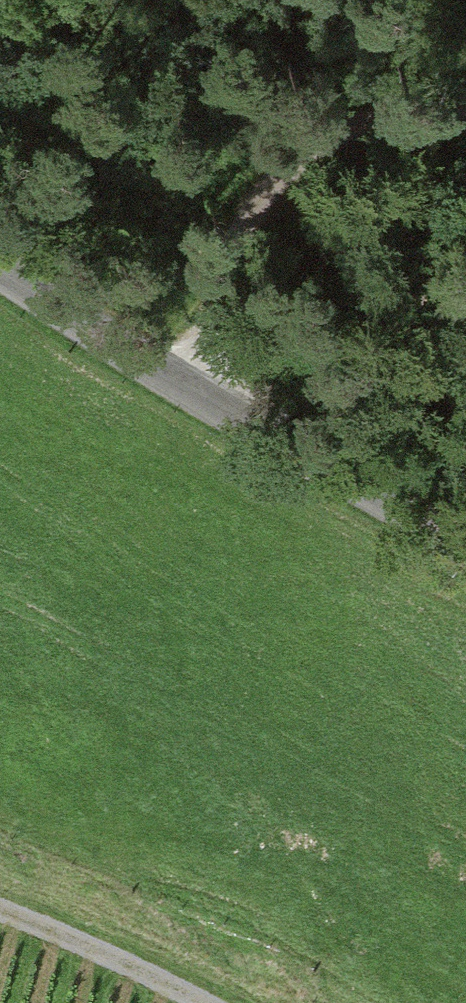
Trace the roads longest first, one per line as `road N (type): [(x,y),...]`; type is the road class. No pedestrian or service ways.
road 1 (unclassified): [(465,548),(164,390),(0,278)]
road 2 (track): [(465,122),(342,145),(286,185),(164,390)]
road 3 (track): [(0,915),(238,1002)]

